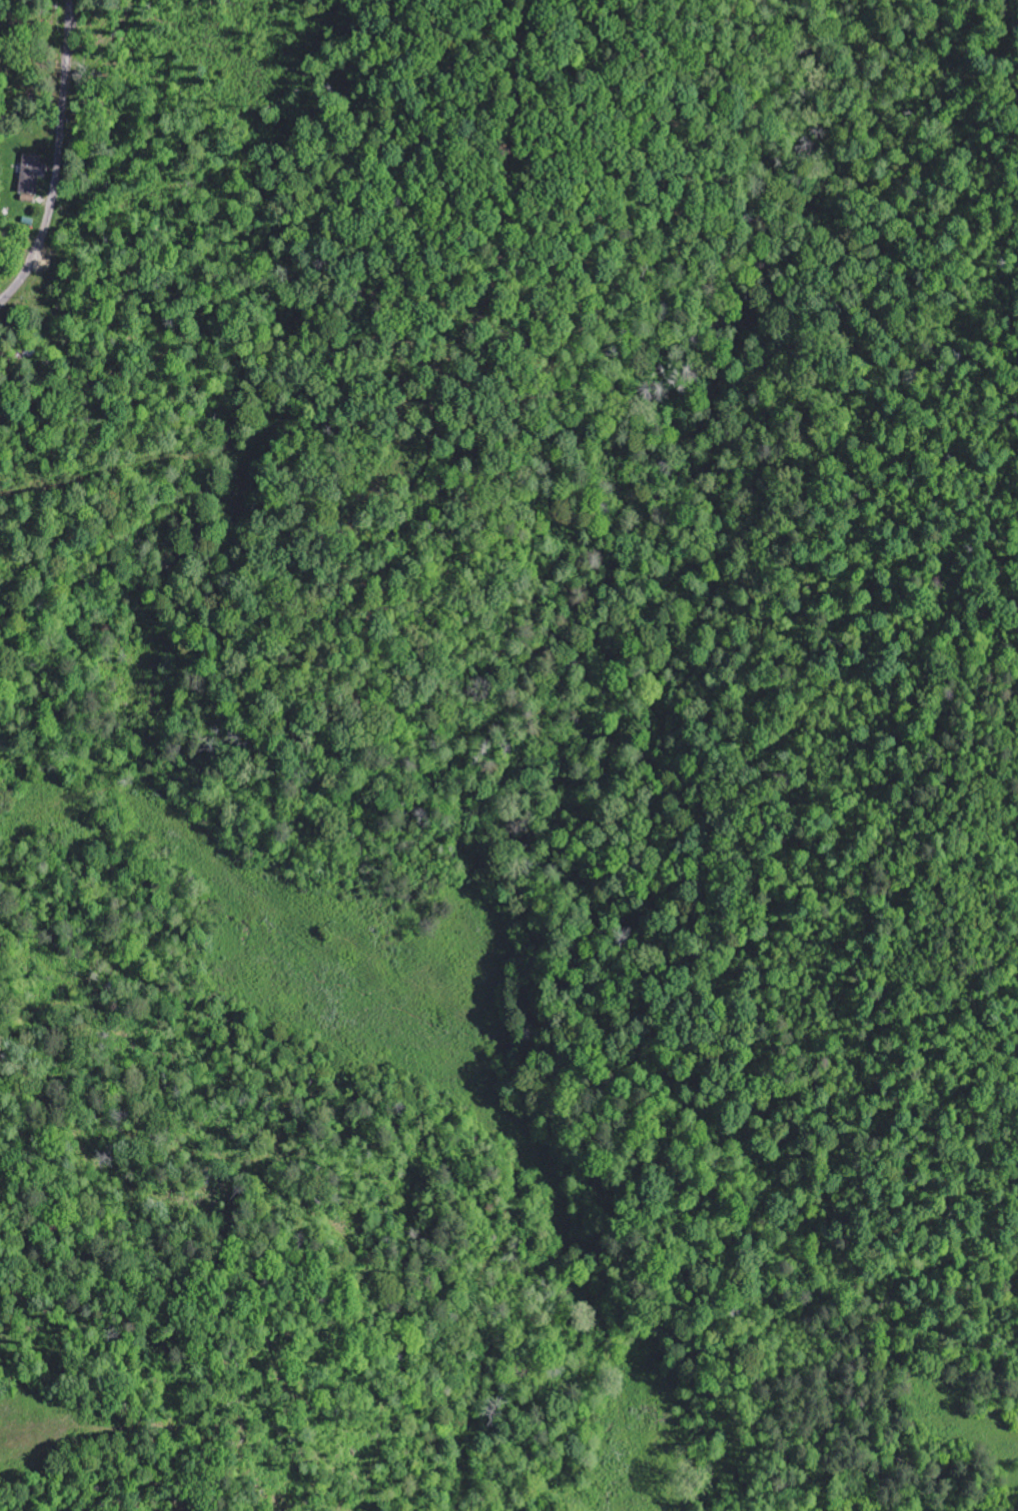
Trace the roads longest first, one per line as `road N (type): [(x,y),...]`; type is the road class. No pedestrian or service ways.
road 1 (residential): [(72,0),(43,231),(0,303)]

